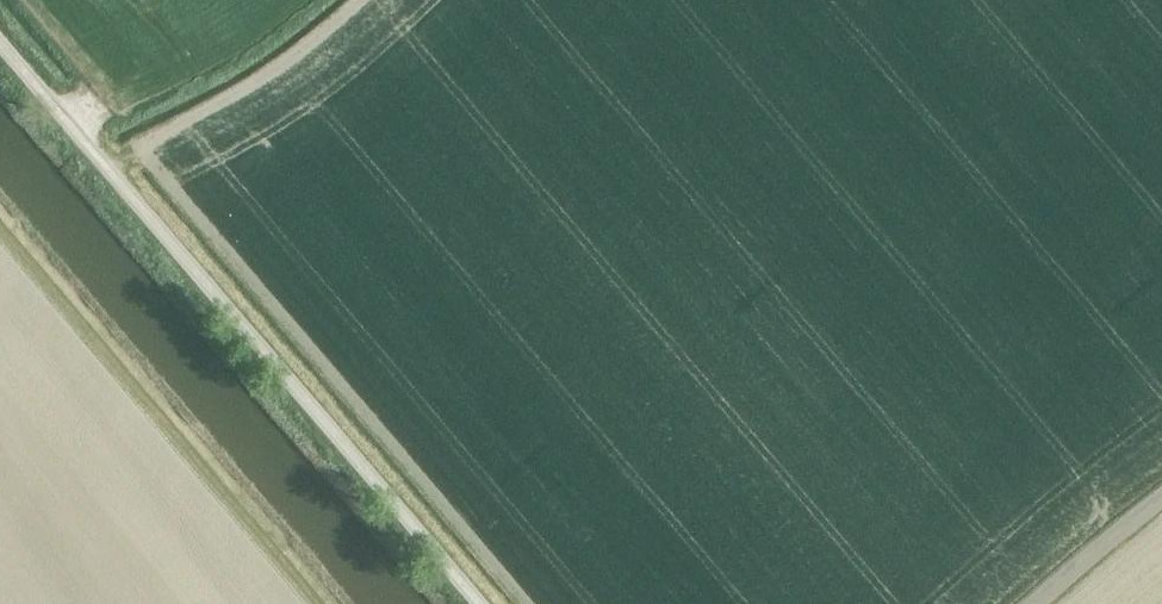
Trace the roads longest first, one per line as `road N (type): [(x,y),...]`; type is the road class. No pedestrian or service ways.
road 1 (unclassified): [(478,603),(0,43)]
road 2 (track): [(1161,500),(1035,603)]

